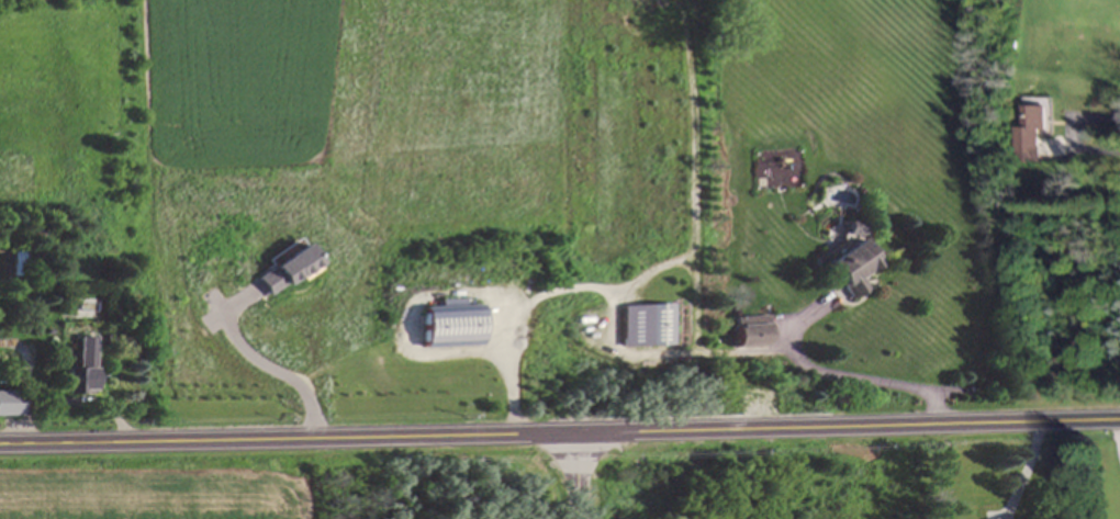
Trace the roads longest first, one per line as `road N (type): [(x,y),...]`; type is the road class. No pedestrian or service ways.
road 1 (secondary): [(0,439),(1119,410)]

